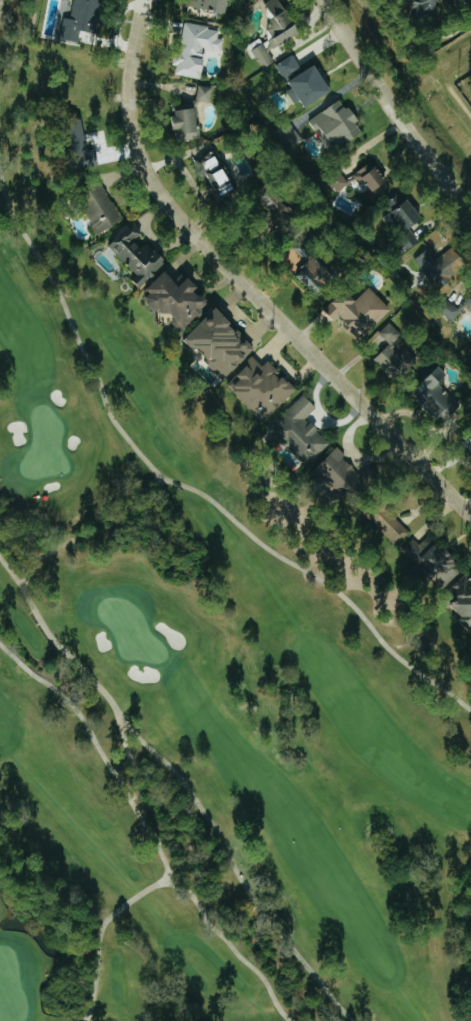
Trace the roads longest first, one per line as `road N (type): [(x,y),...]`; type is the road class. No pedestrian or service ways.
road 1 (residential): [(470,503),(144,171),(133,113),(153,0)]
road 2 (residential): [(470,202),(328,0)]

